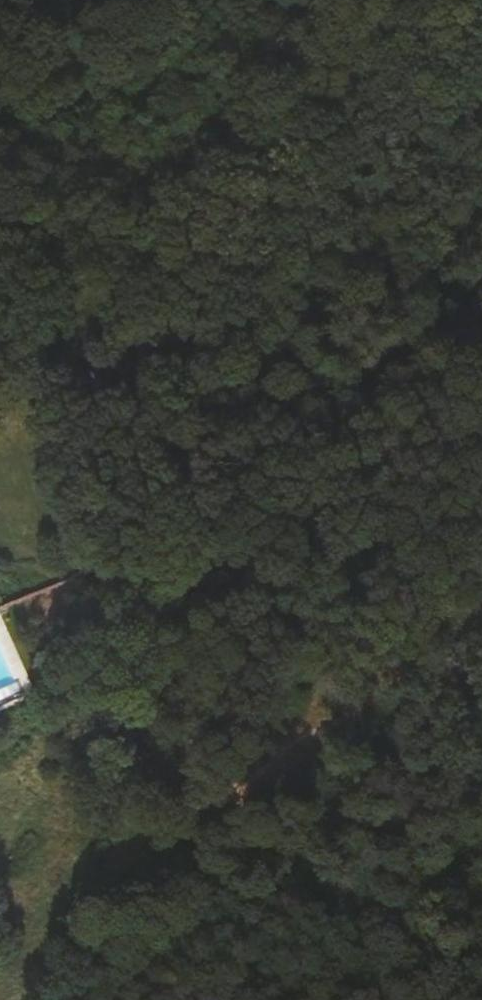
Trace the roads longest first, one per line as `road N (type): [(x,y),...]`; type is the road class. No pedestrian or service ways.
road 1 (track): [(481,266),(367,279),(302,374),(202,550),(193,730),(174,729)]
road 2 (track): [(174,729),(146,710),(120,647),(24,302),(0,260)]

